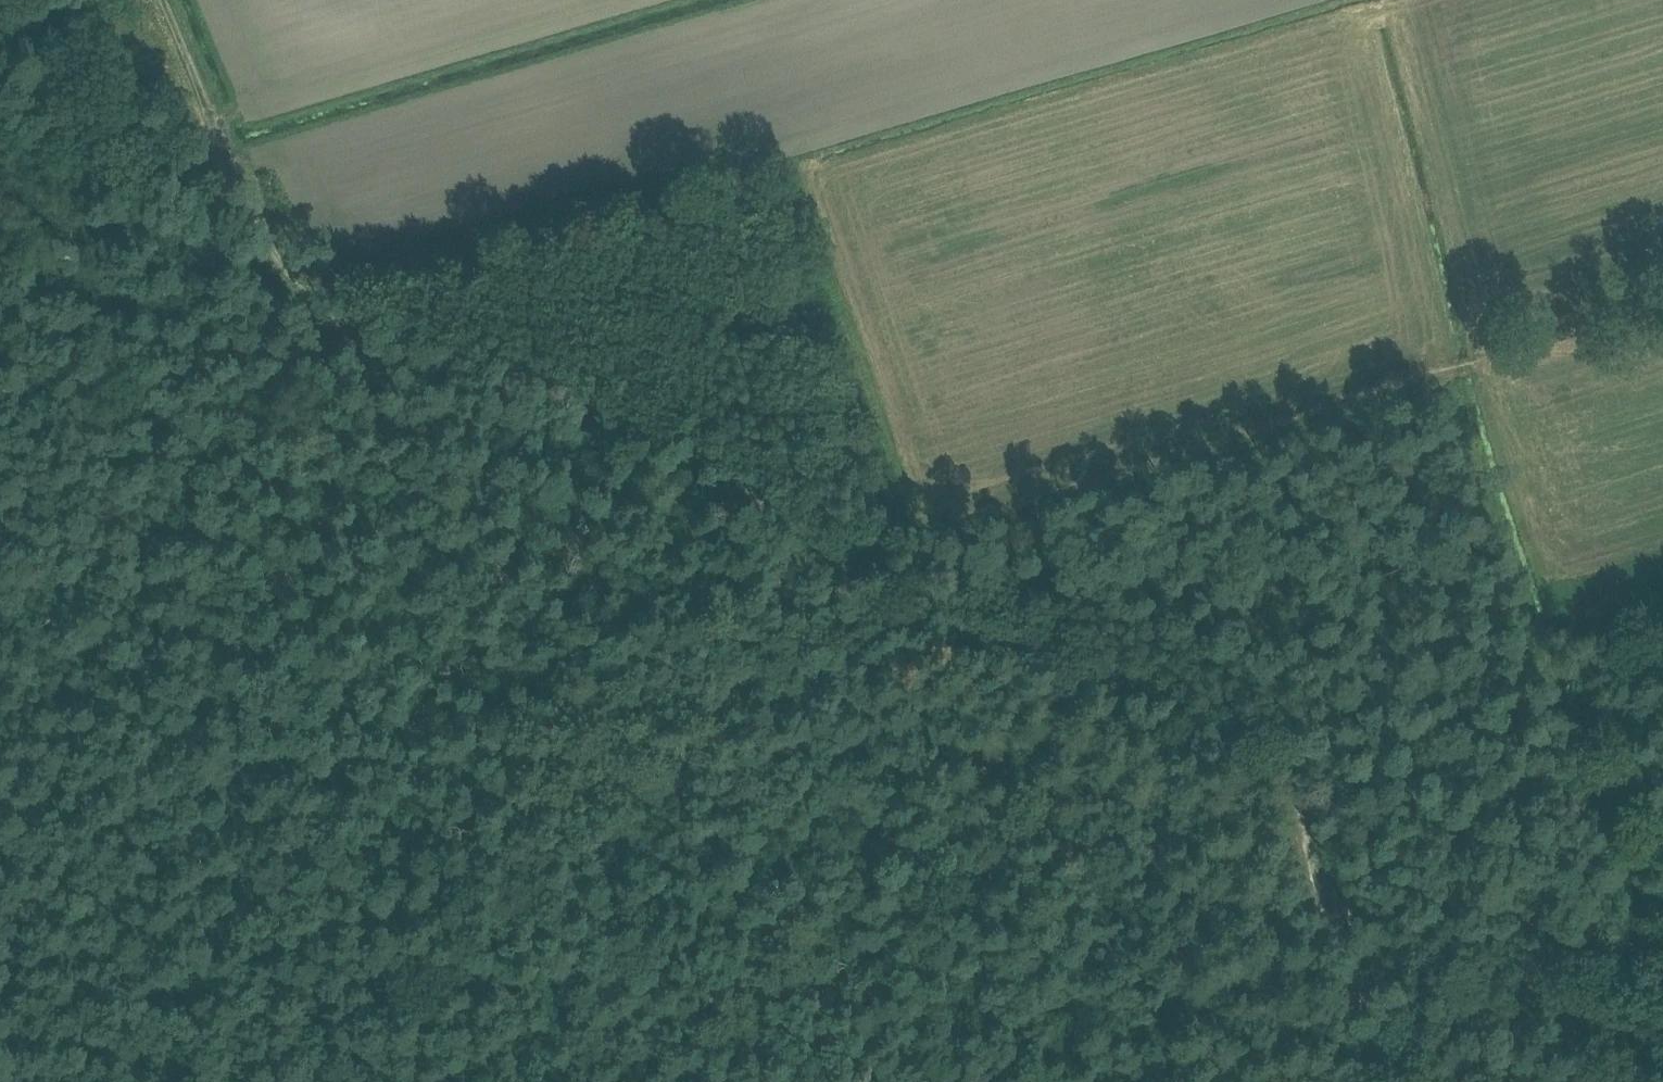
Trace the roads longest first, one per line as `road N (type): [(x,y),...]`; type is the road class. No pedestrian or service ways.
road 1 (track): [(1448,372),(1642,948)]

